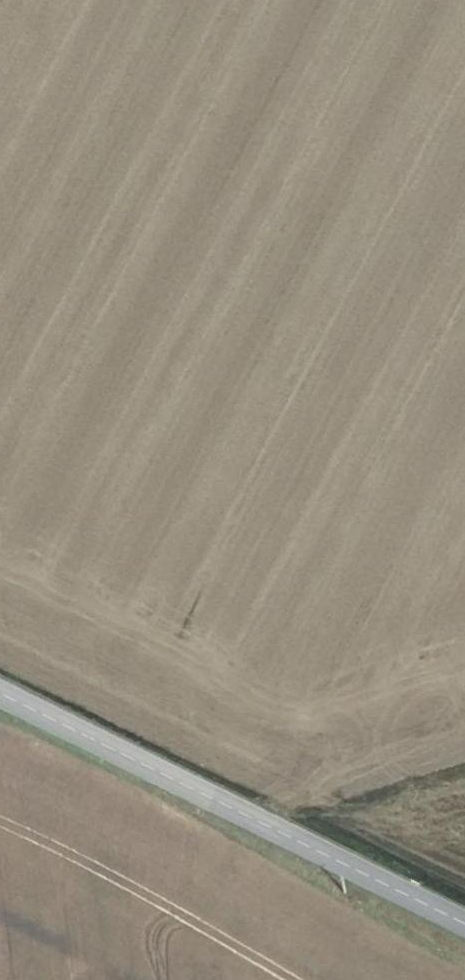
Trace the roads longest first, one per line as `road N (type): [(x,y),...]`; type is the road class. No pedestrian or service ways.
road 1 (tertiary): [(464,926),(0,693)]

